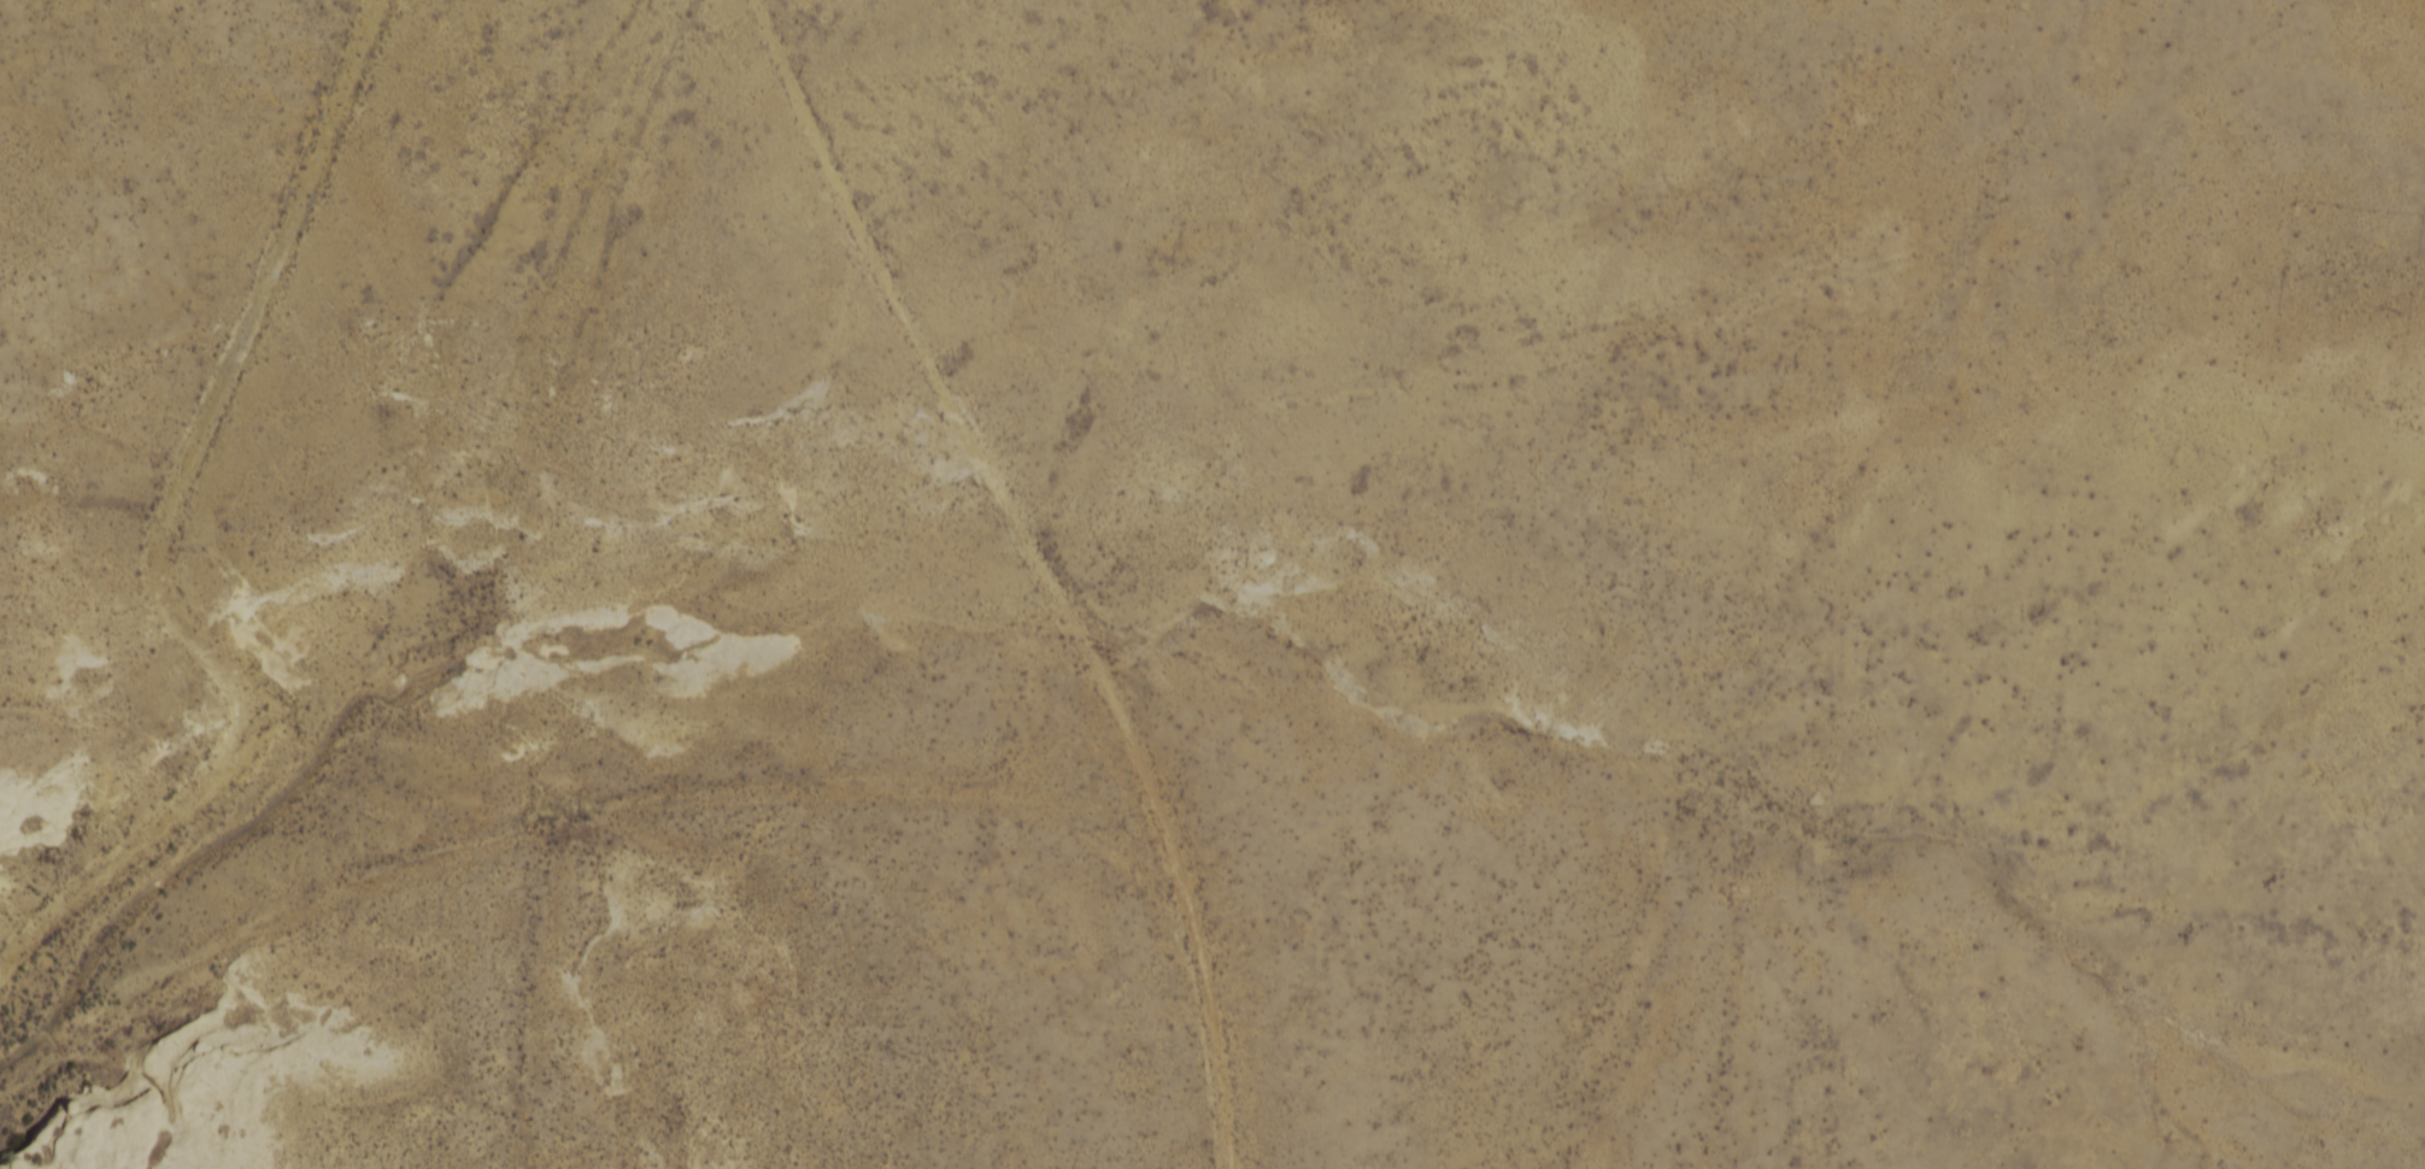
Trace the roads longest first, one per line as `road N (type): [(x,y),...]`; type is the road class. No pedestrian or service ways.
road 1 (track): [(764,0),(898,309),(1062,593),(1176,848),(1219,1045),(1231,1168)]
road 2 (track): [(0,976),(231,764),(245,741),(246,715),(231,683),(171,616),(154,563),(160,530),(377,0)]

